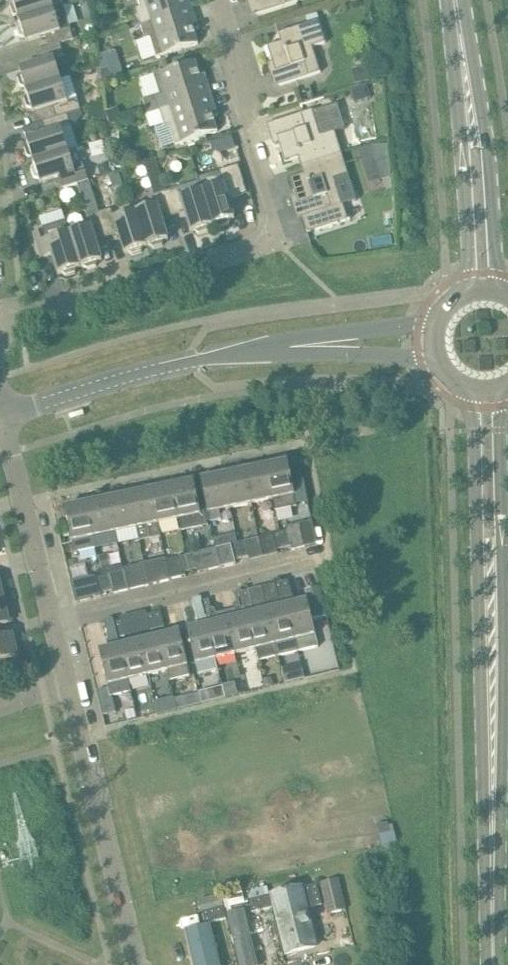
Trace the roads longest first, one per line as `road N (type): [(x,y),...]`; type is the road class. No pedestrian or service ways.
road 1 (secondary): [(473,388),(493,964)]
road 2 (secondary): [(494,964),(504,650),(498,389)]
road 3 (residential): [(0,329),(277,241),(219,0)]
road 4 (secondary): [(483,288),(457,0)]
road 5 (residential): [(137,964),(73,687)]
road 6 (residential): [(56,622),(328,551)]
road 7 (unclassified): [(2,415),(250,350)]
road 8 (residential): [(56,622),(2,415)]
road 9 (unclassified): [(437,322),(302,336),(250,350)]
road 10 (unclassified): [(250,350),(438,359)]

